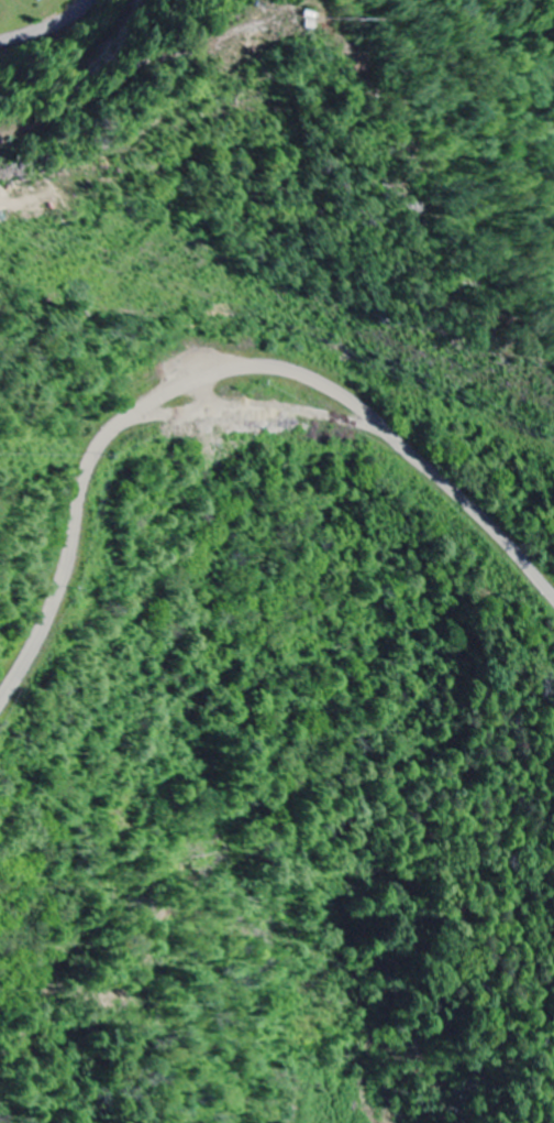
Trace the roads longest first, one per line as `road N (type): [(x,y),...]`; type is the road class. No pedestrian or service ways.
road 1 (residential): [(0,702),(54,603),(100,447),(147,406),(232,370),(289,370),(365,411),(553,594)]

